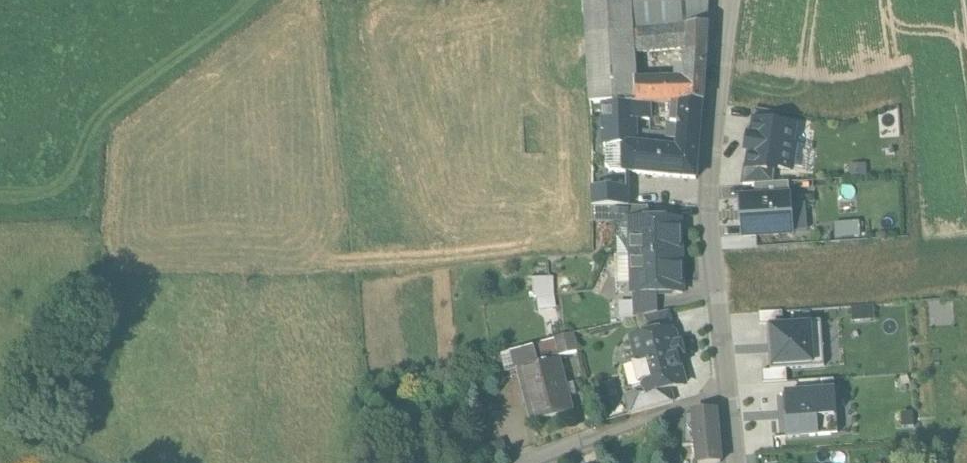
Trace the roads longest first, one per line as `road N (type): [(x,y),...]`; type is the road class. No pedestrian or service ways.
road 1 (residential): [(729,0),(708,176),(726,397)]
road 2 (residential): [(554,457),(726,397)]

